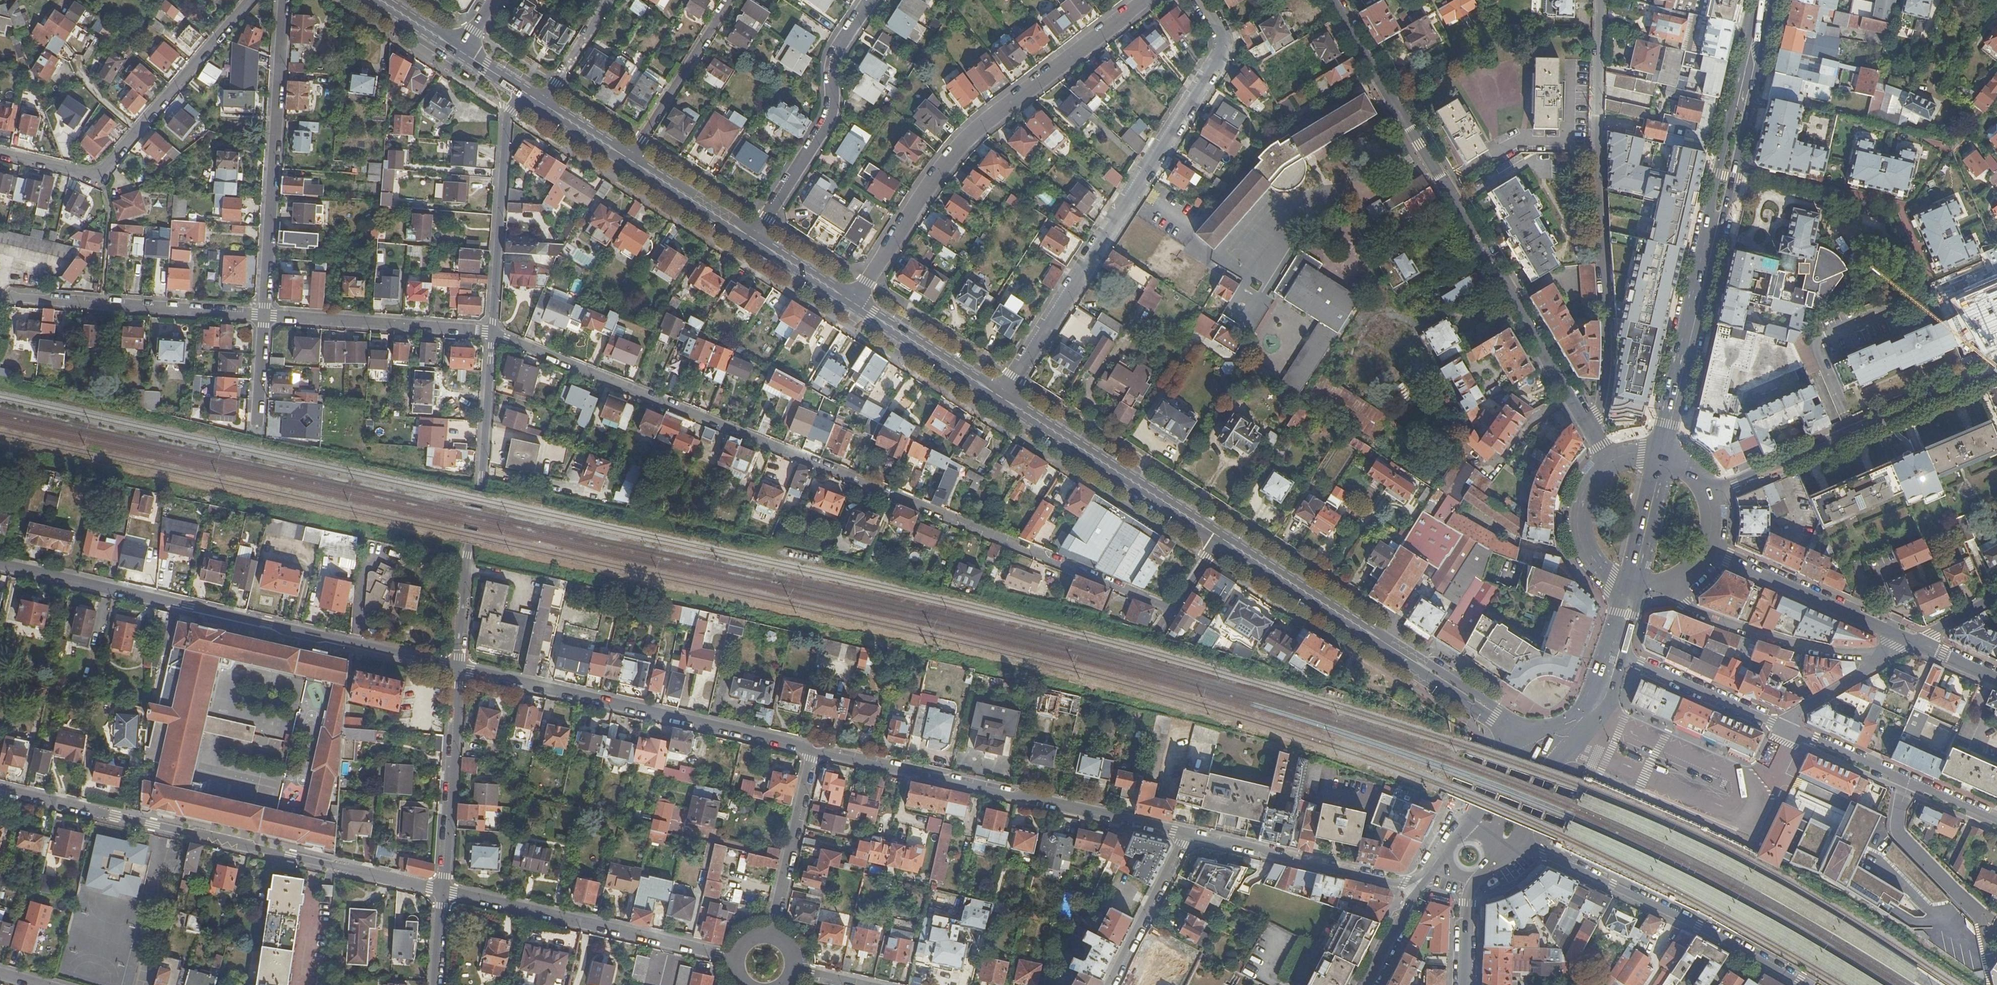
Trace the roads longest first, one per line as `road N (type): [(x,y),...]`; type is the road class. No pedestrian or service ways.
road 1 (residential): [(492,334),(1172,609)]
road 2 (tertiary): [(1335,0),(1588,420)]
road 3 (residential): [(459,670),(0,564)]
road 4 (secondary): [(1664,453),(1765,0)]
road 5 (residential): [(1205,0),(1224,49),(1004,393)]
road 6 (residential): [(0,790),(443,891)]
road 7 (residential): [(1588,420),(1603,394),(1607,333),(1597,103),(1602,0)]
road 8 (residential): [(857,298),(969,133),(1142,0)]
road 9 (residential): [(1187,836),(811,752)]
road 10 (tertiary): [(1534,734),(1222,533)]
road 11 (tertiary): [(1216,541),(1519,740)]
road 12 (residential): [(811,752),(459,670)]
road 13 (residential): [(459,670),(492,334)]
road 14 (residential): [(0,154),(97,177),(250,0)]
road 15 (residential): [(1510,847),(1543,852),(1802,984)]
road 16 (residential): [(265,316),(285,0)]
road 17 (tertiary): [(1996,372),(1710,495)]
road 18 (residential): [(443,891),(734,958)]
road 19 (residential): [(1448,846),(1403,882),(1187,836)]
road 20 (residential): [(752,238),(832,114),(832,61),(870,0)]
road 21 (tertiary): [(1222,533),(1004,393)]
road 22 (residential): [(8,298),(265,316)]
road 23 (tertiary): [(999,403),(1216,541)]
road 24 (residential): [(492,334),(508,117),(523,92)]
road 25 (residential): [(1890,653),(1791,643),(1683,605),(1668,585)]
road 26 (residential): [(1784,727),(1996,823)]
road 27 (residential): [(265,316),(492,334)]
road 28 (tertiary): [(1915,641),(1708,549)]
road 29 (residential): [(443,891),(459,670)]
road 30 (residential): [(630,159),(730,0)]
road 31 (secondary): [(1632,588),(1583,705),(1534,734)]
road 32 (residential): [(773,931),(811,752)]
road 33 (residential): [(1784,727),(1622,656)]
road 34 (tertiary): [(851,308),(999,403)]
road 35 (tertiary): [(1004,393),(857,298)]
road 36 (residential): [(1111,984),(1187,836)]
road 37 (tertiary): [(1608,461),(1581,492),(1577,532),(1596,569),(1632,588)]
road 38 (secondary): [(1445,854),(1411,897),(1366,984)]
road 39 (tertiary): [(752,238),(630,159)]
road 40 (secondary): [(1632,588),(1664,453)]
road 41 (residential): [(1890,653),(1784,727)]
road 42 (residential): [(544,104),(611,0)]
road 43 (secondary): [(1510,847),(1574,744)]
road 44 (tertiary): [(752,238),(851,308)]
road 45 (tertiary): [(857,298),(752,238)]

